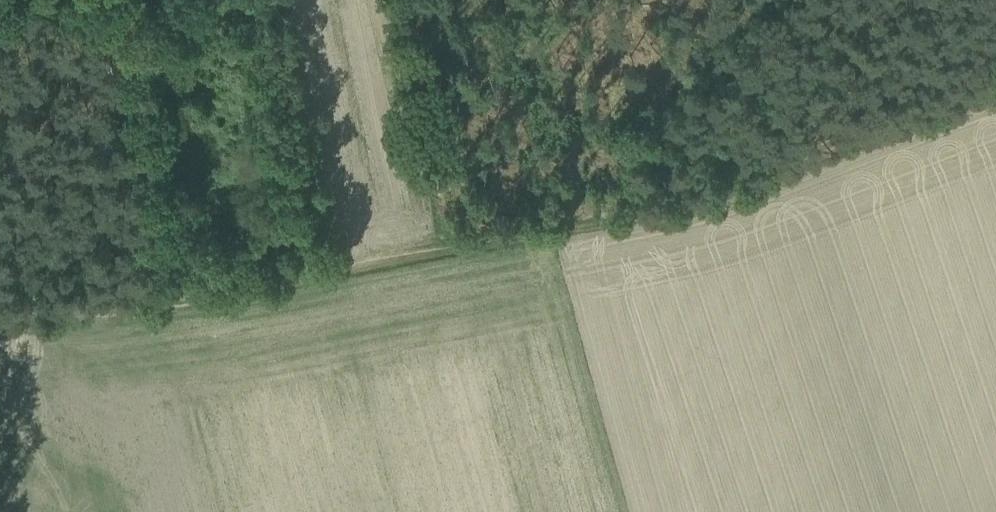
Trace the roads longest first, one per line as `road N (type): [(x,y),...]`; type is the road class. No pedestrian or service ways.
road 1 (track): [(995,88),(677,211),(0,314)]

